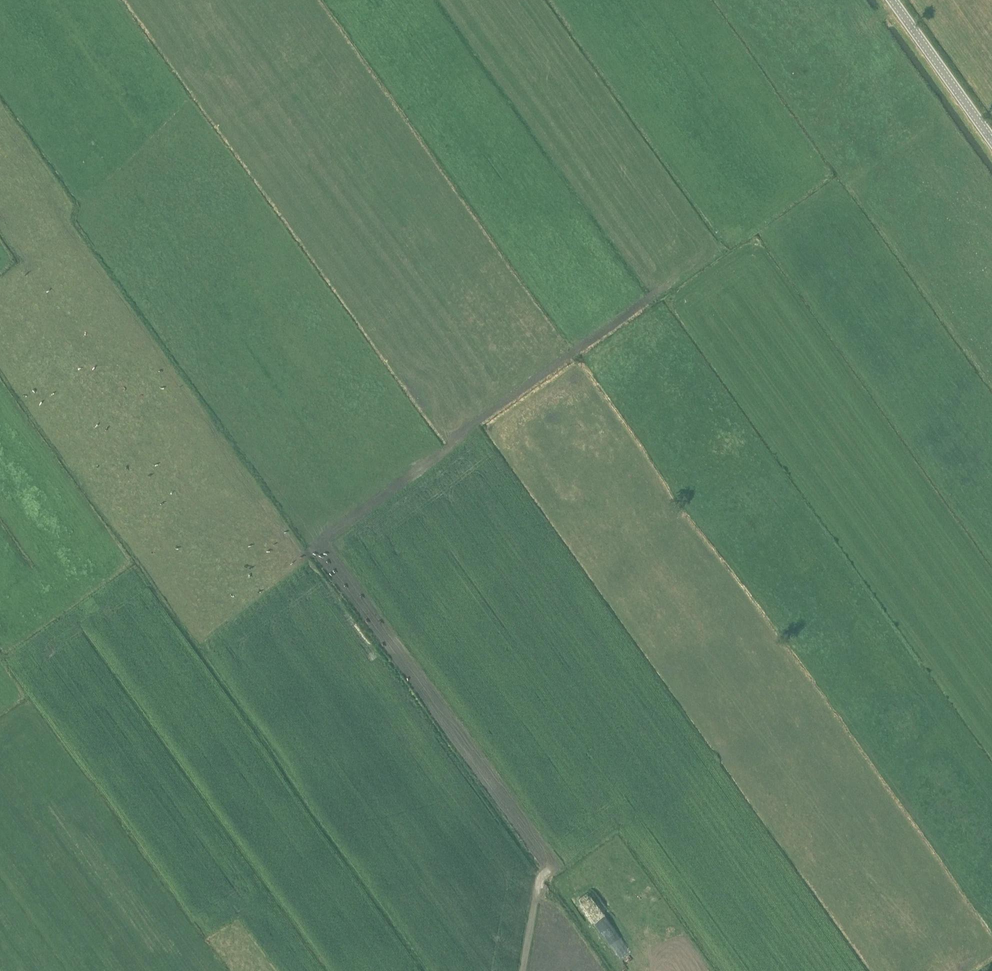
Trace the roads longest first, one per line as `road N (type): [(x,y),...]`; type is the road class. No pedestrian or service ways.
road 1 (unclassified): [(991,139),(893,0)]

